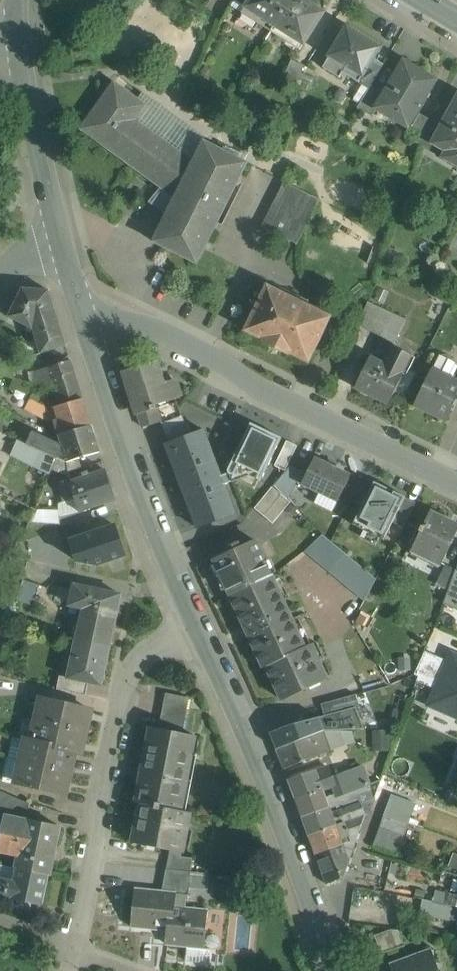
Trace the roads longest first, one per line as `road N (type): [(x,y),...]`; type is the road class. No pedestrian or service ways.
road 1 (residential): [(89,331),(147,326),(456,485)]
road 2 (unclassified): [(201,628),(151,650),(121,696),(75,951)]
road 3 (tertiary): [(201,628),(269,783),(337,970)]
road 4 (tertiary): [(89,331),(201,628)]
road 5 (tertiary): [(19,38),(63,245)]

